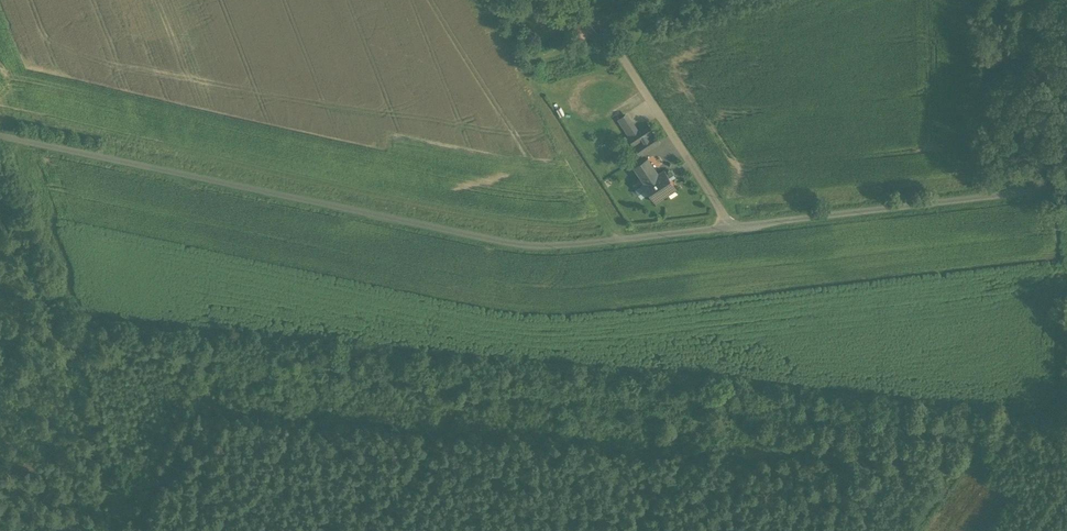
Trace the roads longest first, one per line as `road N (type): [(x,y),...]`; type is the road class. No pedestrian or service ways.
road 1 (unclassified): [(0,141),(520,250),(731,231),(1066,186)]
road 2 (track): [(0,194),(132,530)]

